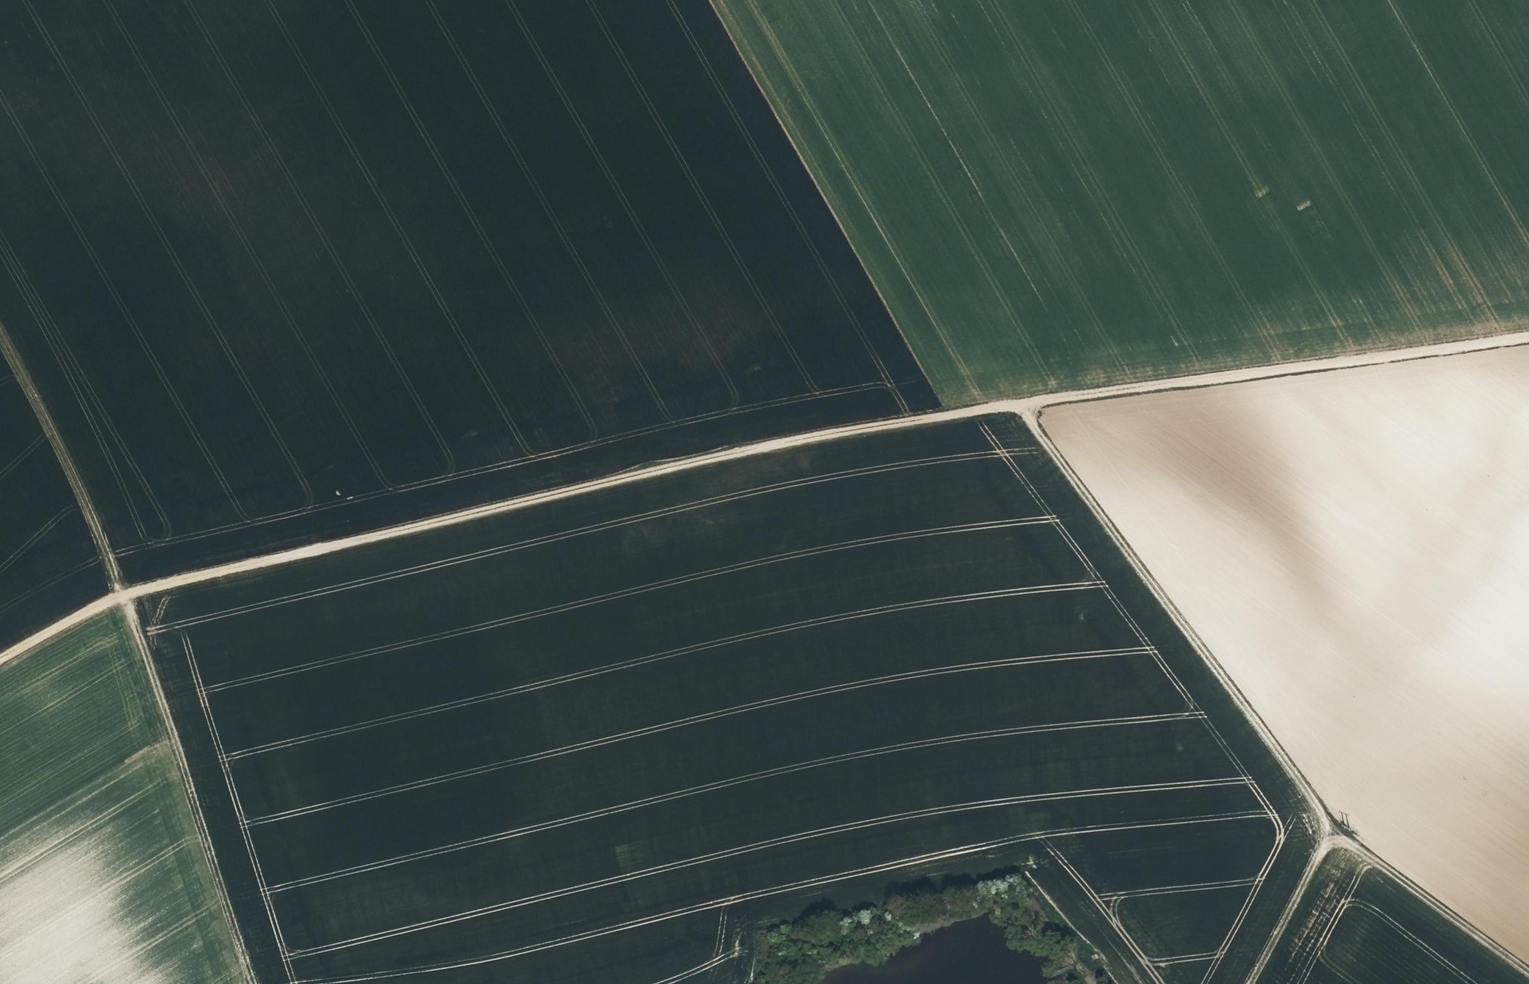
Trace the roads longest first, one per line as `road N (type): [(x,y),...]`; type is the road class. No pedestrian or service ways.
road 1 (track): [(1250,983),(1332,821),(1023,402),(801,438),(126,592),(0,326)]
road 2 (track): [(1528,333),(1023,402)]
road 3 (track): [(126,592),(252,983)]
road 4 (track): [(1528,973),(1332,821)]
road 5 (track): [(126,592),(0,667)]

